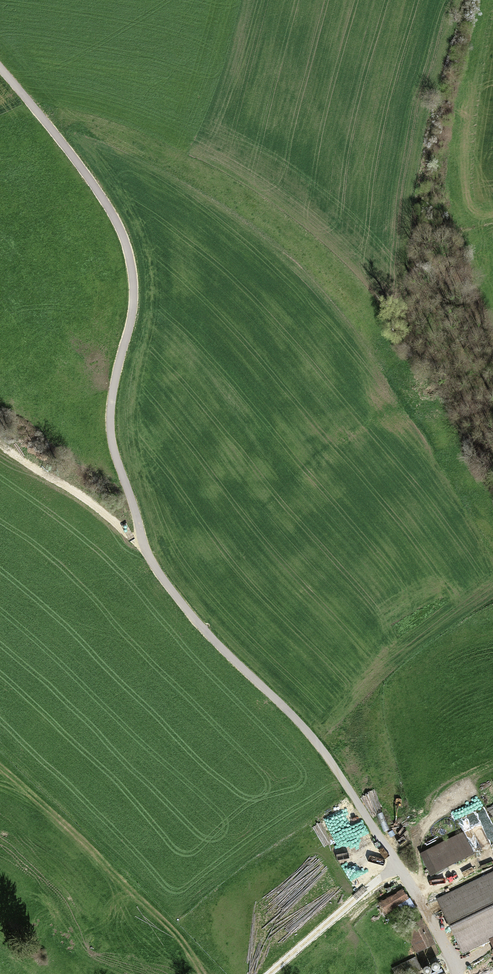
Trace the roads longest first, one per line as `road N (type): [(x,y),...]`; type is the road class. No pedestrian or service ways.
road 1 (track): [(0,69),(110,208),(131,250),(140,285),(111,391),(111,424),(145,558),(220,649),(322,746),(455,973)]
road 2 (track): [(145,558),(102,510),(61,482),(0,466)]
road 3 (track): [(28,103),(91,107),(187,146)]

